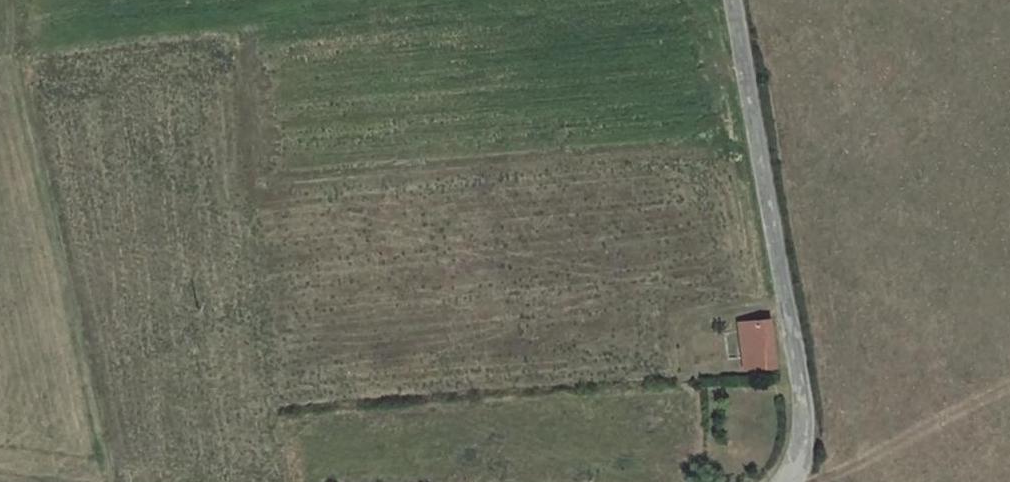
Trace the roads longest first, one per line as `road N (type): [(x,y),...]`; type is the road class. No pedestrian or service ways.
road 1 (unclassified): [(730,0),(802,418),(790,481)]

